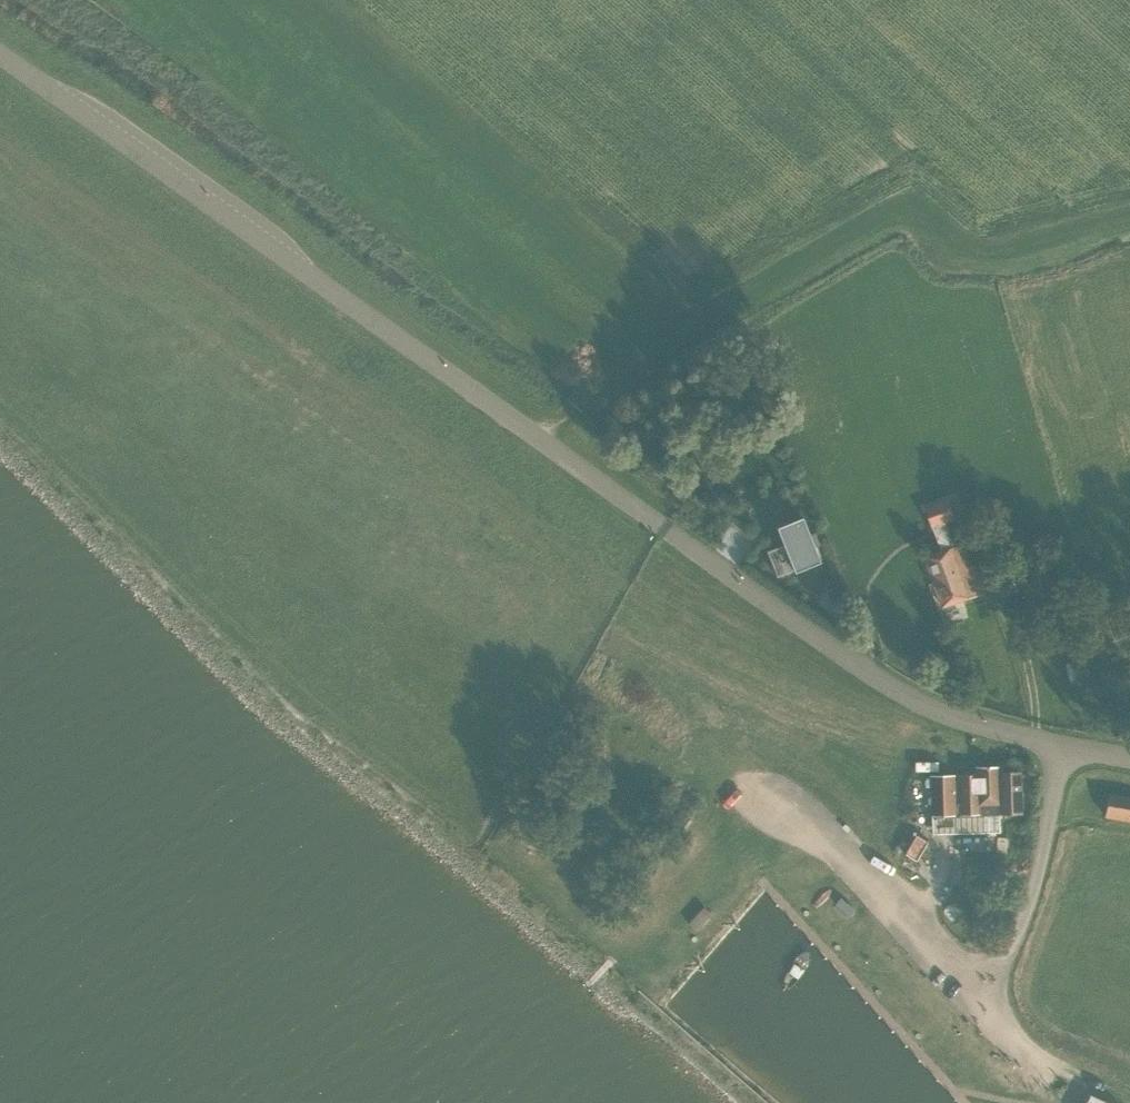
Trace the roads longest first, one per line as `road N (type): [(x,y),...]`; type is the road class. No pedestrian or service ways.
road 1 (tertiary): [(1129,758),(1024,738),(917,702),(0,54)]

